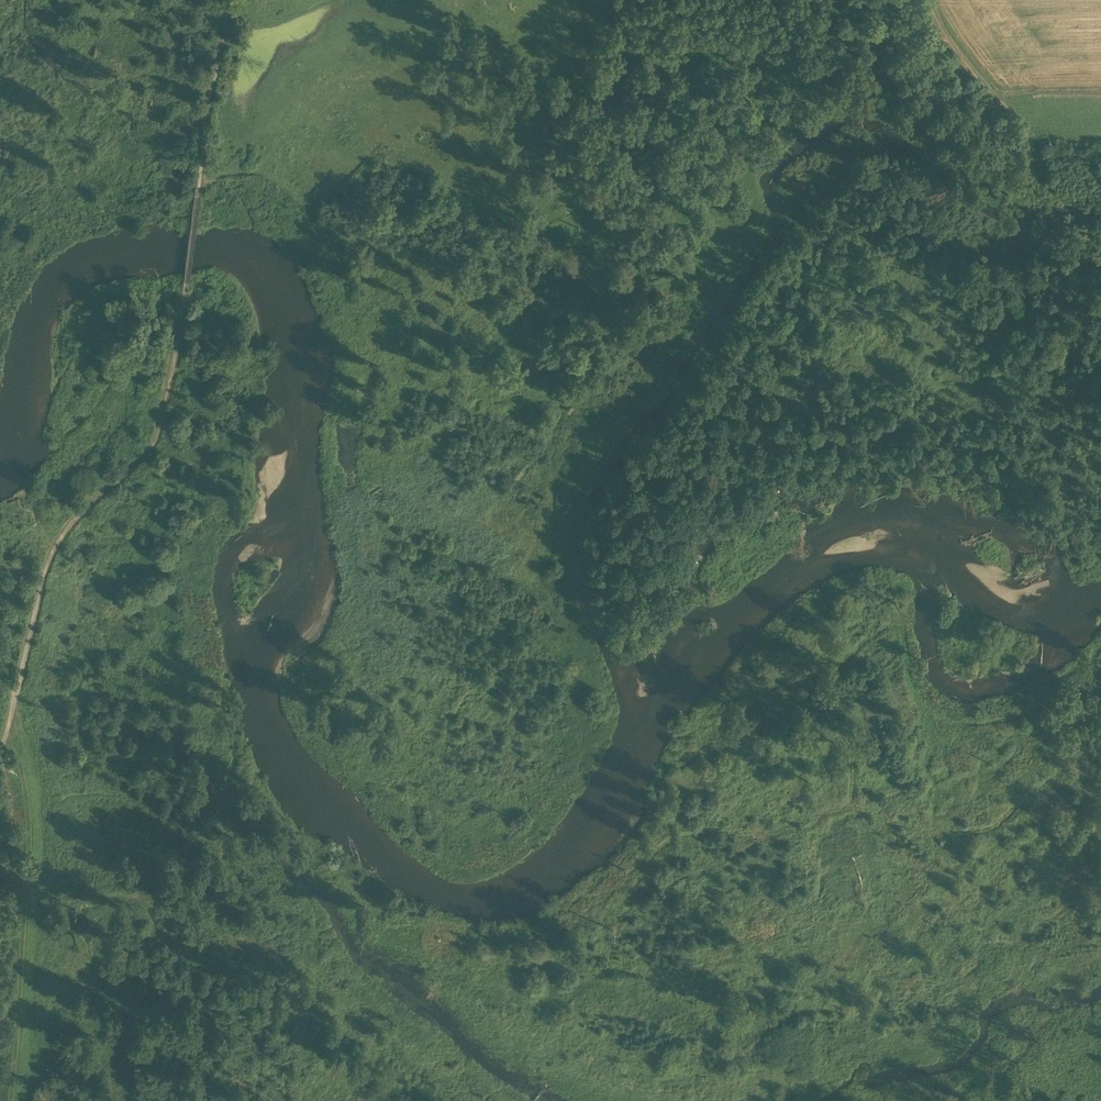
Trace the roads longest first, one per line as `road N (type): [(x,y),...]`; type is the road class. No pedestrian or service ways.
road 1 (track): [(0,745),(47,566),(77,518),(153,442),(174,363),(230,0)]

